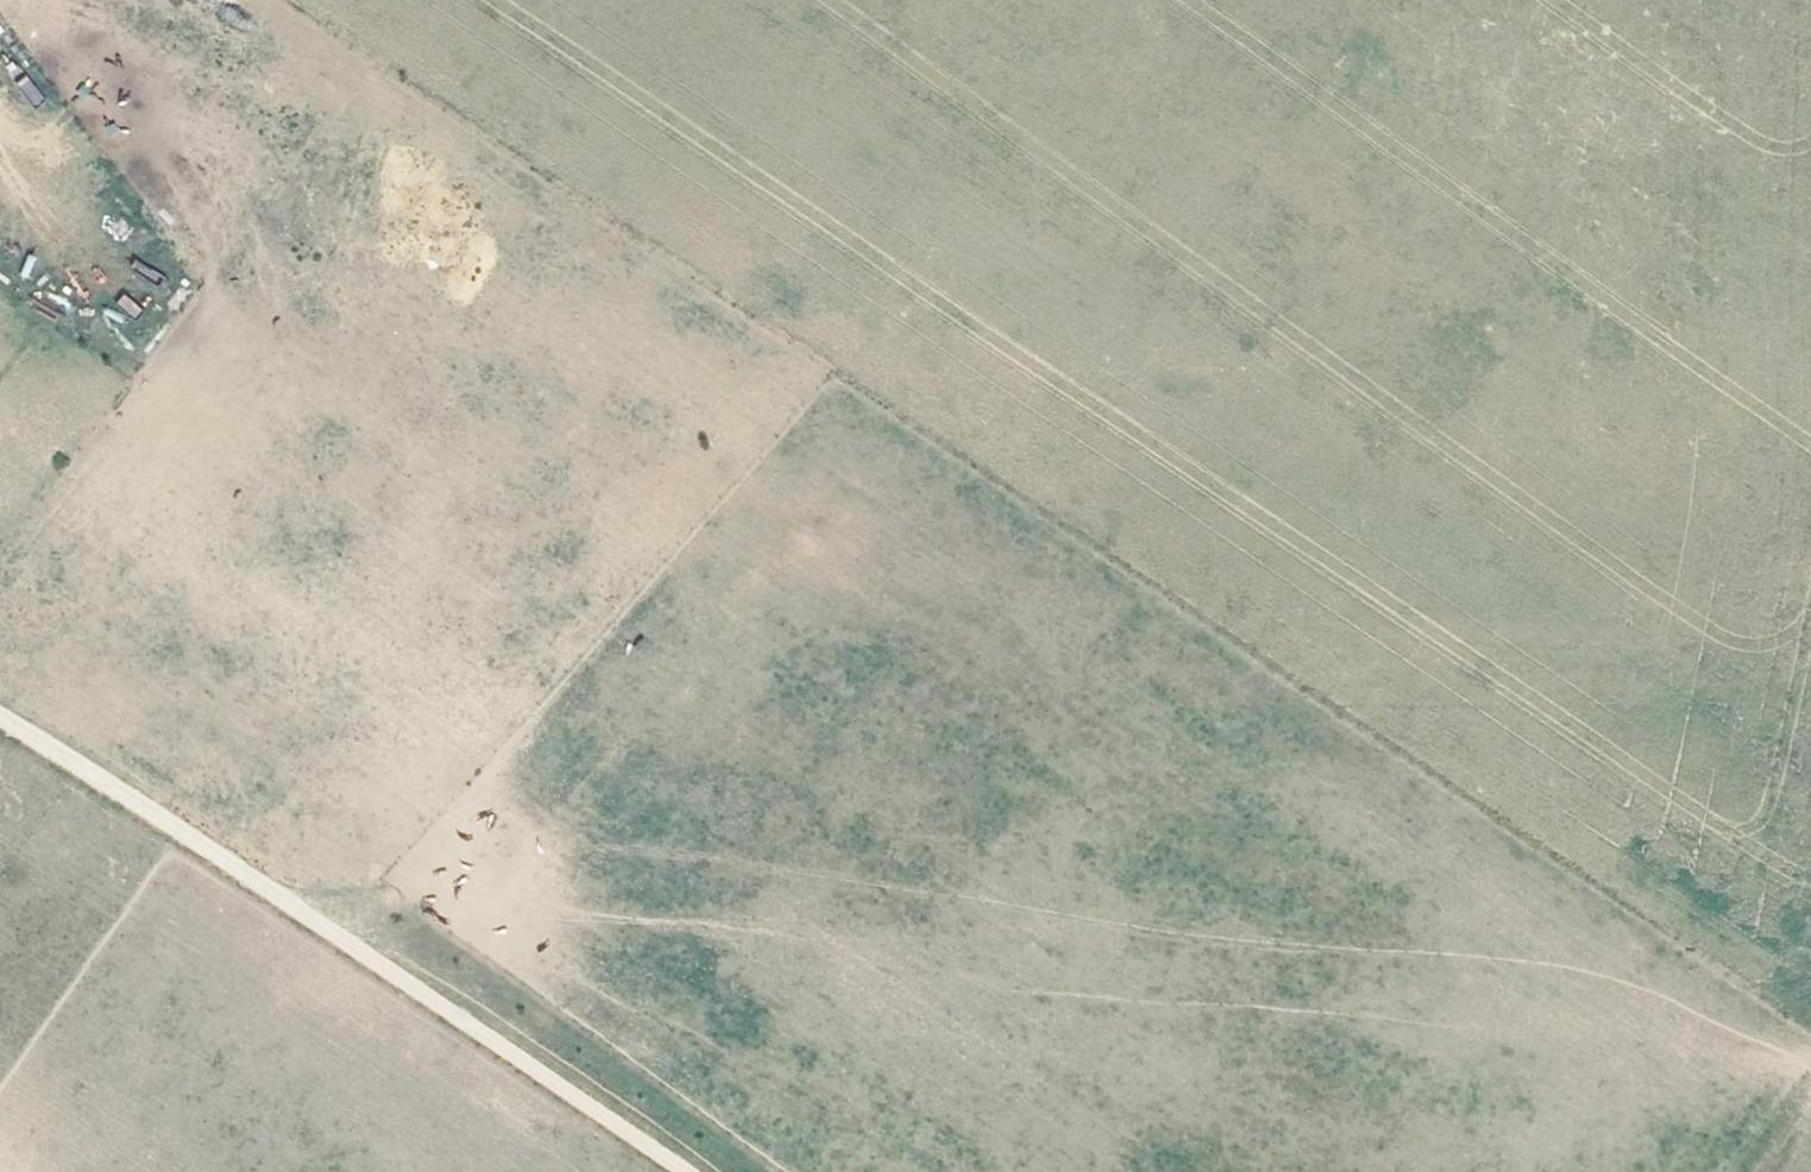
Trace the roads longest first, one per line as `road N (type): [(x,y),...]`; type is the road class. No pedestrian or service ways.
road 1 (track): [(682,1171),(0,719)]

